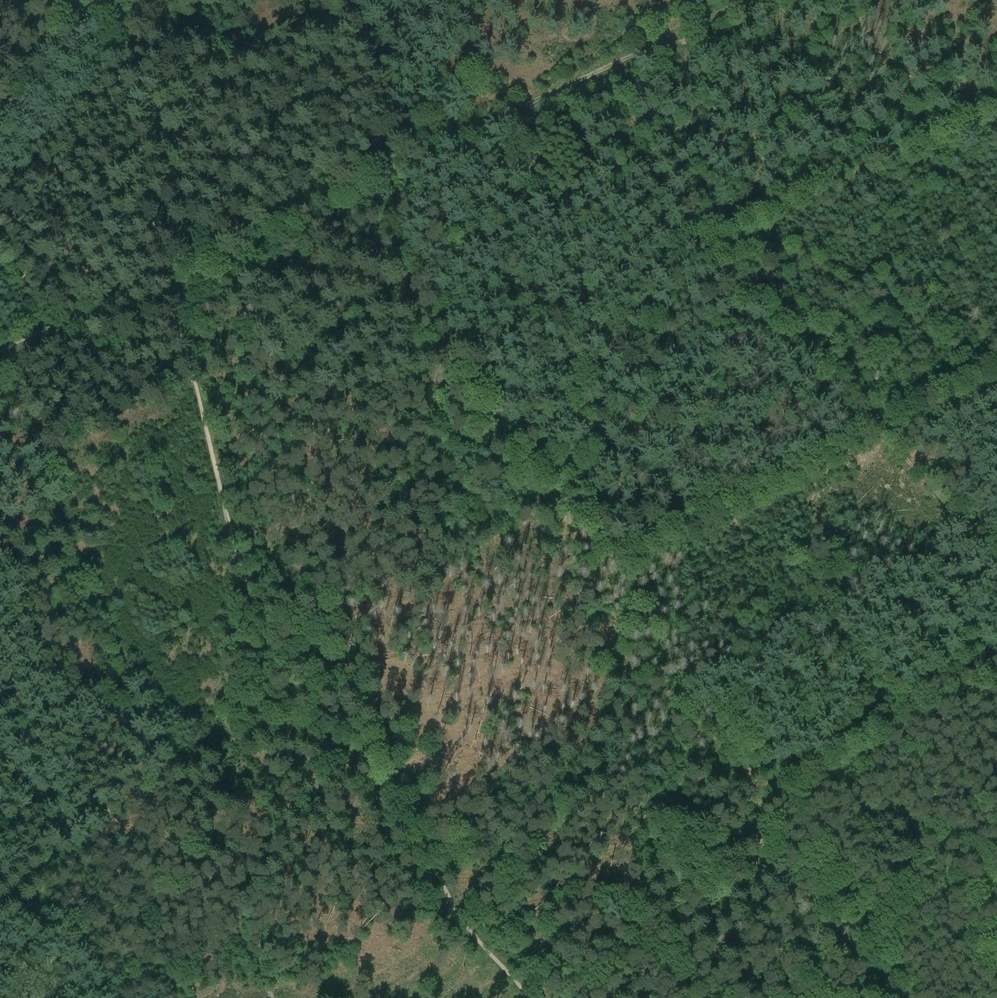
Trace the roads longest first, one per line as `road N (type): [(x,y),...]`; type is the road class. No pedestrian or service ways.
road 1 (track): [(528,997),(458,920),(310,658),(251,599),(199,398),(181,266),(112,0)]
road 2 (track): [(769,0),(181,266)]

